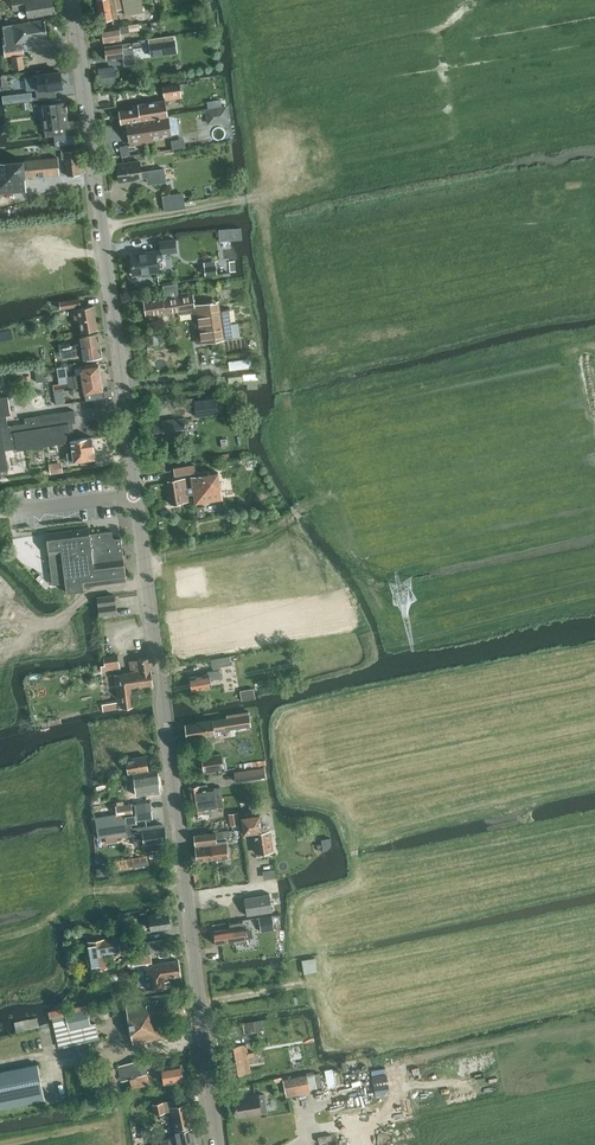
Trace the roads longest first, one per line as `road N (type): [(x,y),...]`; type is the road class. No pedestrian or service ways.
road 1 (tertiary): [(217,1144),(76,0)]
road 2 (track): [(305,504),(266,194),(100,227)]
road 3 (track): [(0,1065),(175,1048),(201,1035)]
road 4 (track): [(398,1067),(382,1038),(313,984),(290,987),(299,941)]
road 5 (track): [(305,504),(268,535),(147,559)]
road 6 (track): [(21,643),(94,591),(149,583)]

